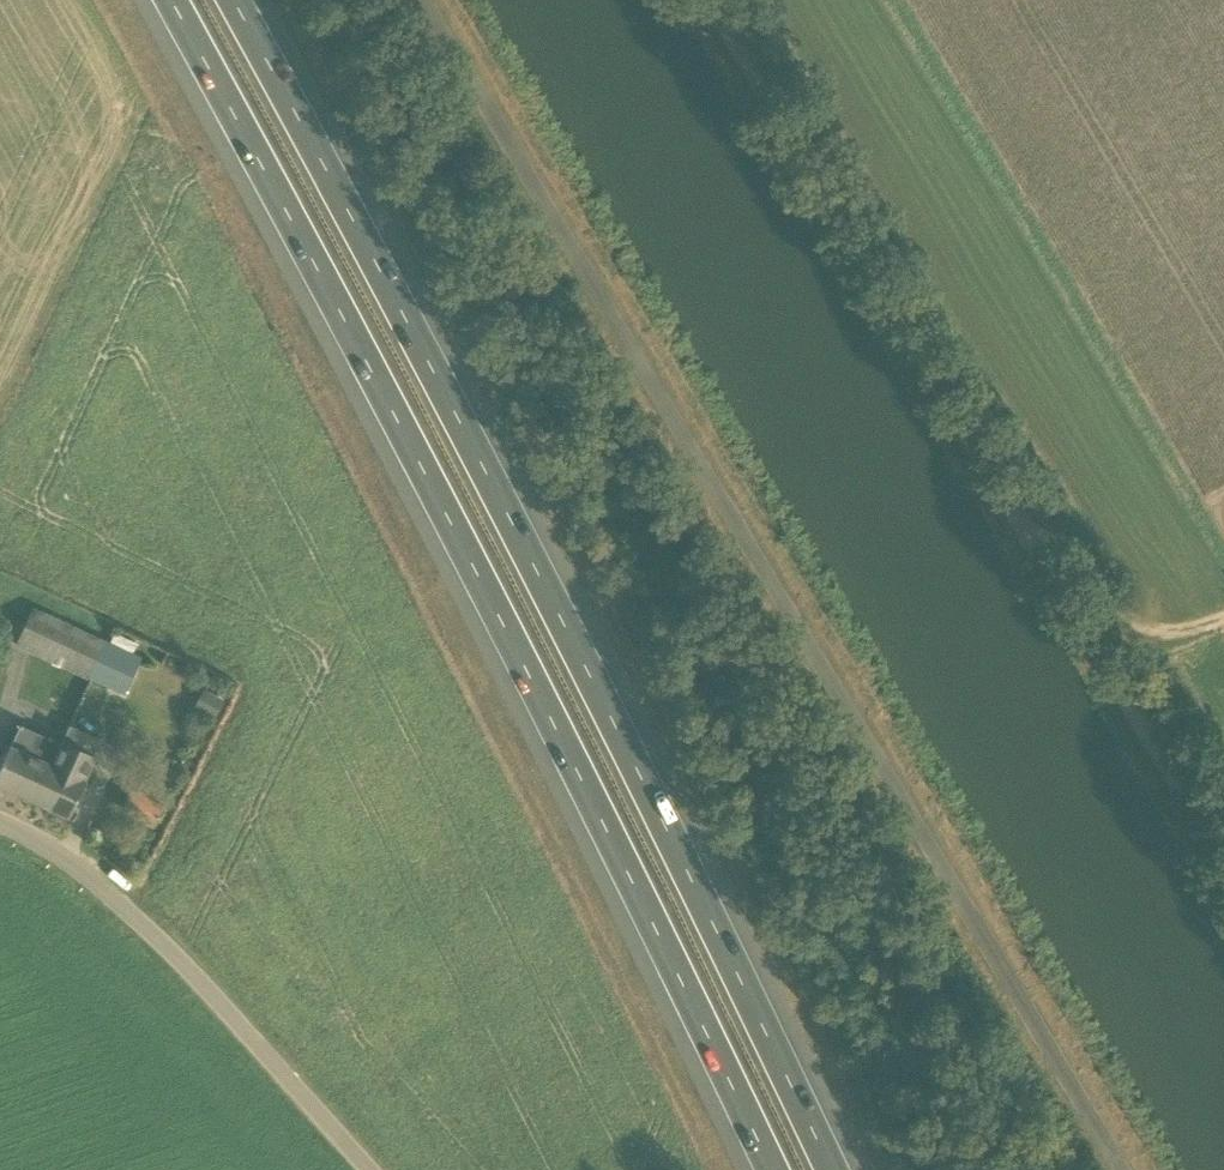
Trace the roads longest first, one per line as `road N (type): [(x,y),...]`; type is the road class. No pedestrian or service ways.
road 1 (unclassified): [(1124,1169),(421,0)]
road 2 (motorway): [(171,0),(353,323),(772,1169)]
road 3 (motorway): [(825,1169),(634,768),(397,308),(227,0)]
road 4 (track): [(1223,860),(708,0)]
road 5 (unclassified): [(369,1169),(125,915),(0,822)]
road 6 (unclassified): [(1066,591),(1119,609),(1141,632),(1223,617)]

